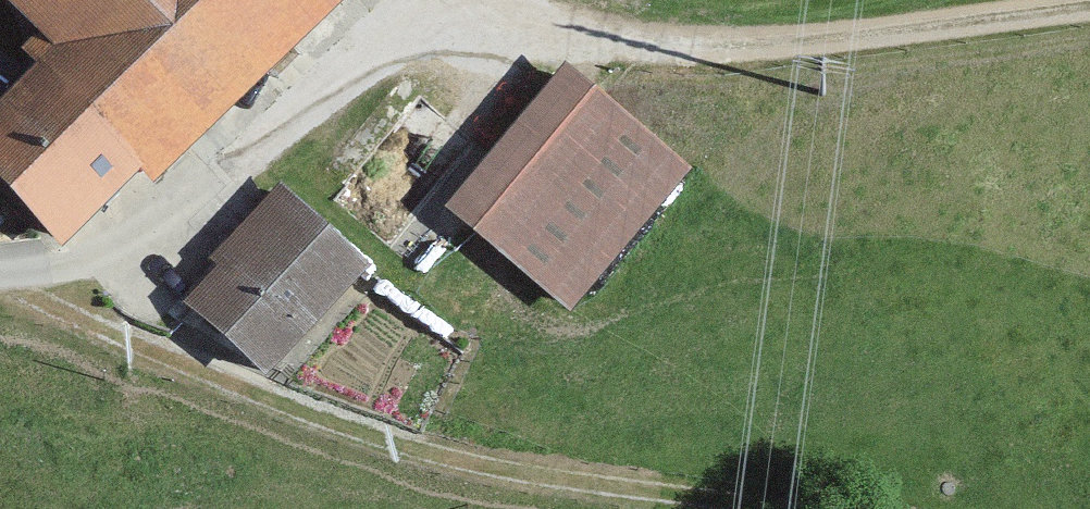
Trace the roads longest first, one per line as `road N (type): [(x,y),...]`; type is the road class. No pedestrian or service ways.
road 1 (track): [(750,508),(459,474),(274,423),(43,319),(0,292)]
road 2 (track): [(1089,12),(933,34),(619,54),(492,35),(402,11)]
road 3 (residential): [(0,277),(72,268),(402,11)]

